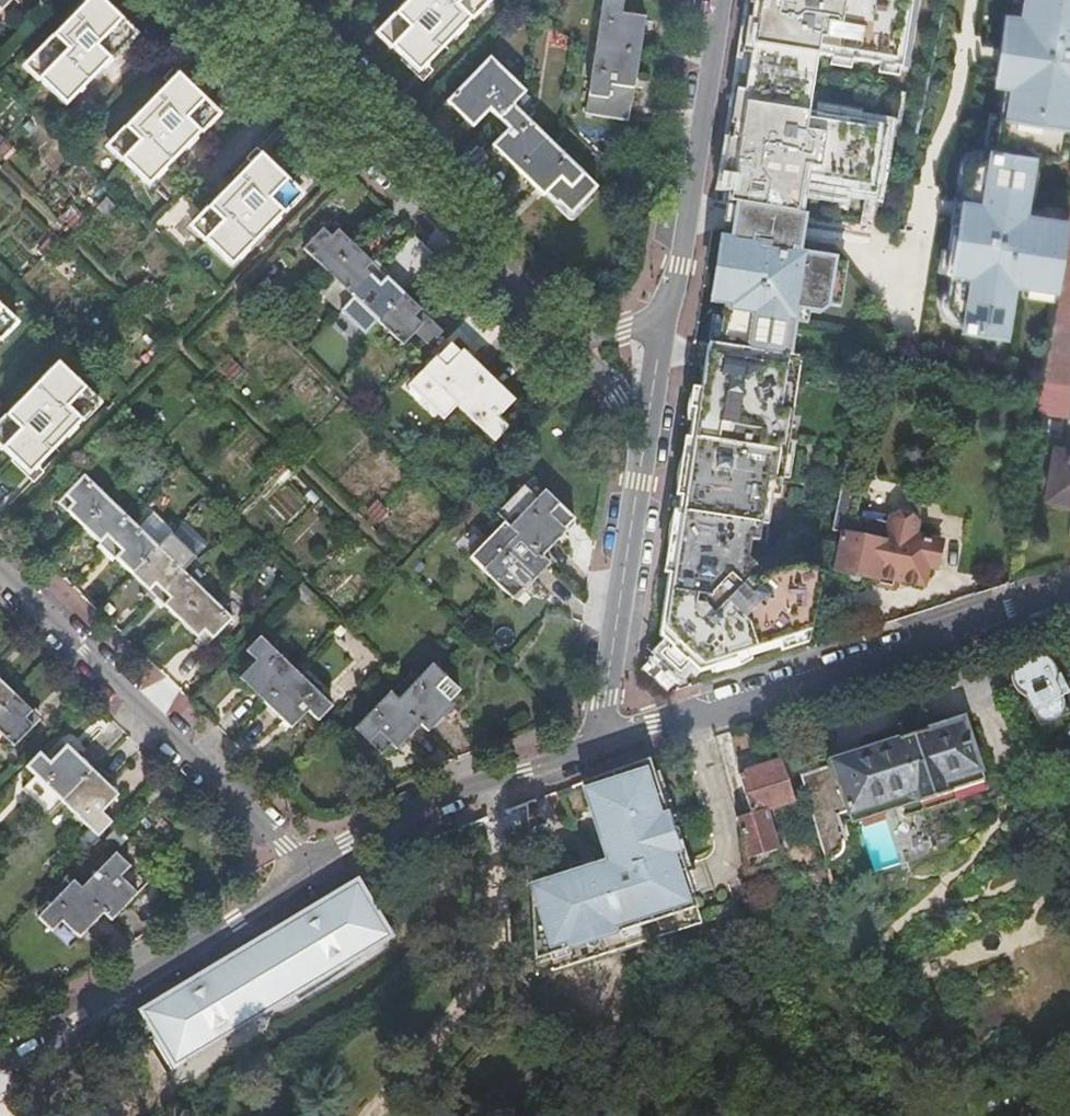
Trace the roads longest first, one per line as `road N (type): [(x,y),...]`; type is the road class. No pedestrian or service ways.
road 1 (residential): [(610,738),(1069,585)]
road 2 (residential): [(213,0),(559,336)]
road 3 (residential): [(0,565),(307,865)]
road 4 (residential): [(0,1060),(307,865)]
road 5 (residential): [(307,865),(388,819),(610,738)]
road 6 (residential): [(669,306),(721,0)]
road 7 (residential): [(648,435),(607,700),(610,738)]
road 8 (track): [(367,1115),(444,1025),(497,944),(492,858)]
road 9 (residential): [(559,336),(648,435)]
road 10 (residential): [(648,435),(669,306)]
road 11 (residential): [(559,336),(624,337),(669,306)]

